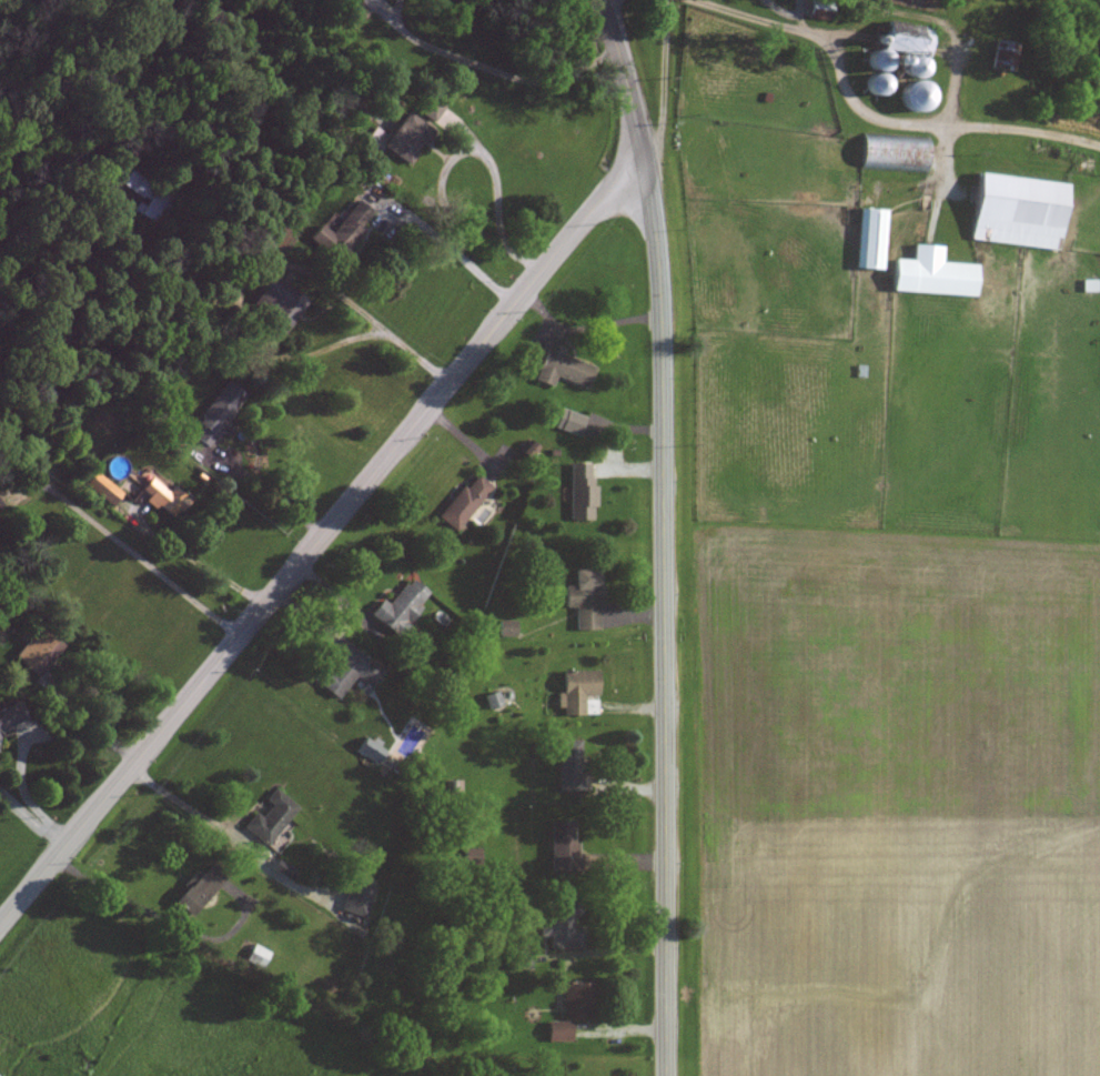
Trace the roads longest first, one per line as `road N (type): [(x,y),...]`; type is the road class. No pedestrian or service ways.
road 1 (secondary): [(663,1075),(658,306),(640,148),(600,0)]
road 2 (tertiary): [(0,920),(640,148)]

